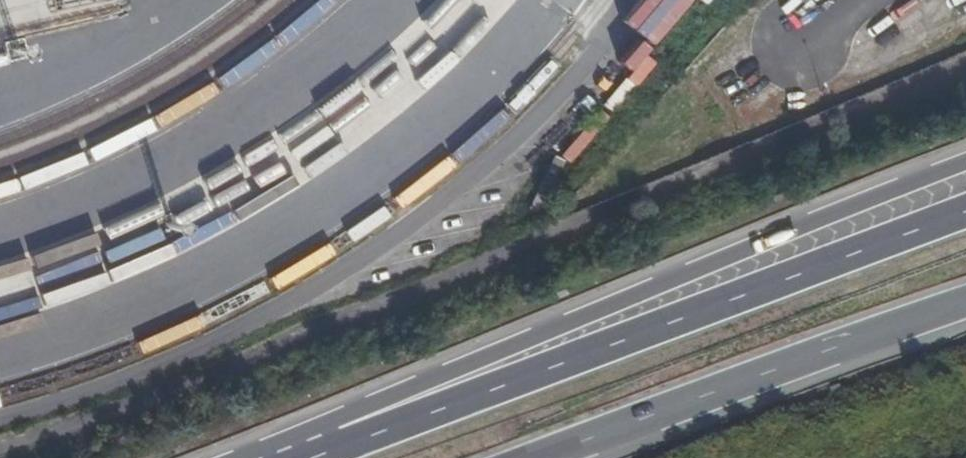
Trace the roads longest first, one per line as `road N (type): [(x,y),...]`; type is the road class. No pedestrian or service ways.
road 1 (unclassified): [(965,62),(0,454)]
road 2 (trunk): [(965,157),(331,420),(283,454)]
road 3 (trunk): [(965,208),(411,422),(283,454)]
road 4 (trunk): [(549,457),(965,308)]

